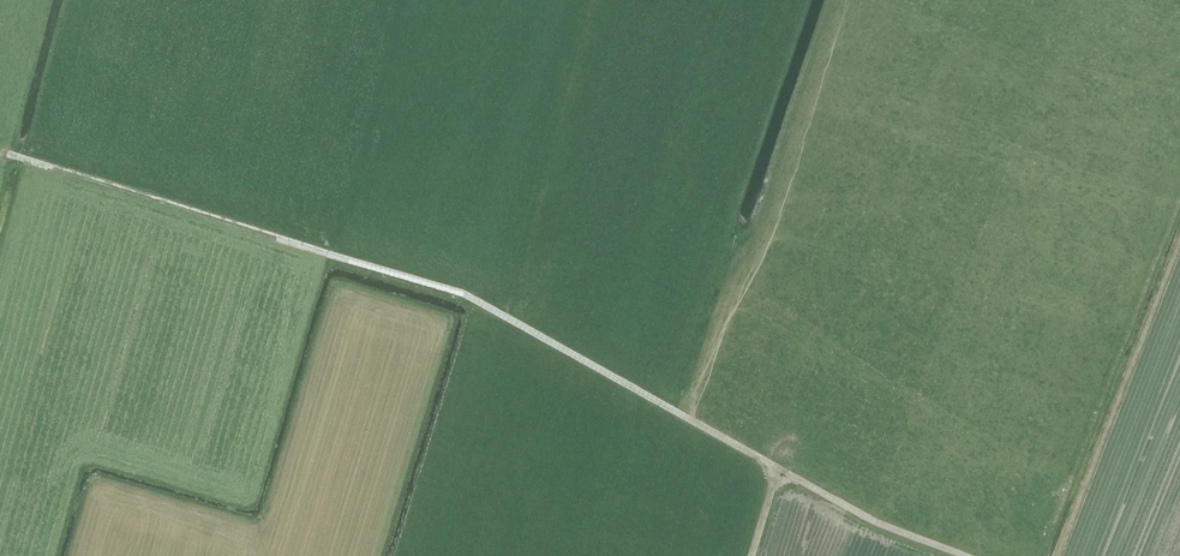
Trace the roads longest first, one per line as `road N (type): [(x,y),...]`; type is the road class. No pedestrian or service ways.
road 1 (track): [(781,470),(470,298),(11,157)]
road 2 (track): [(970,555),(865,515),(781,470)]

